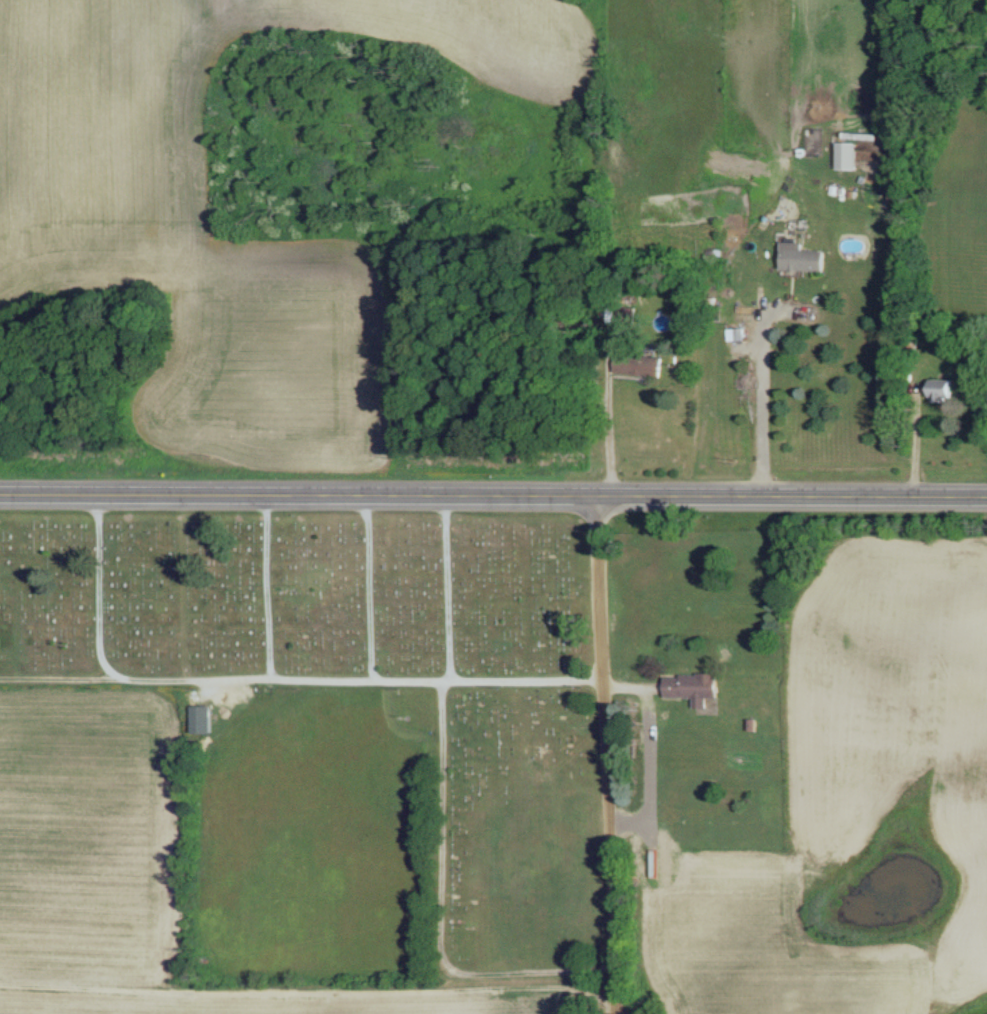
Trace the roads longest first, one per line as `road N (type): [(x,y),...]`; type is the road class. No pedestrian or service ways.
road 1 (primary): [(0,493),(986,494)]
road 2 (residential): [(603,494),(617,1013)]

